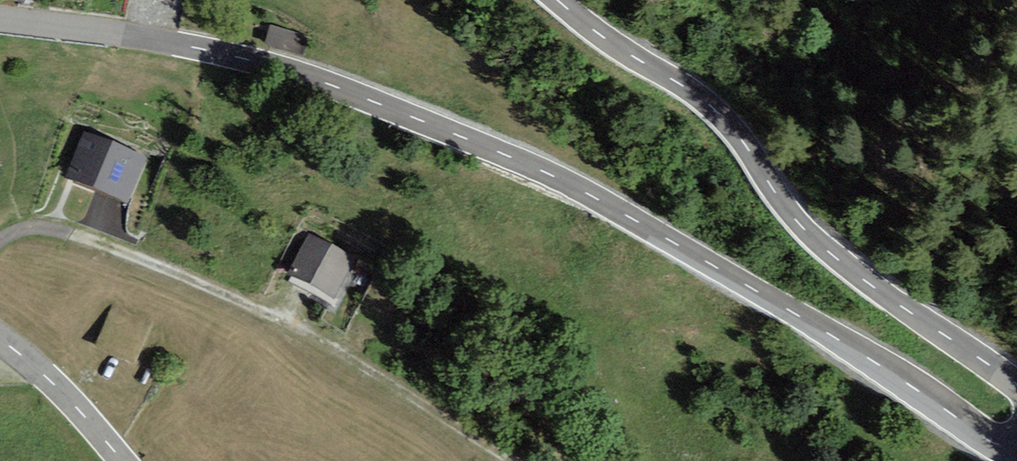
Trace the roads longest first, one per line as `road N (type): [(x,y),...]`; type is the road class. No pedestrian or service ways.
road 1 (tertiary): [(0,19),(167,31),(413,118),(643,219),(882,369),(983,444),(1016,439)]
road 2 (tertiary): [(1016,388),(893,299),(714,113),(563,0)]
road 3 (track): [(70,235),(280,320),(509,460)]
road 4 (tertiary): [(117,460),(0,341)]

